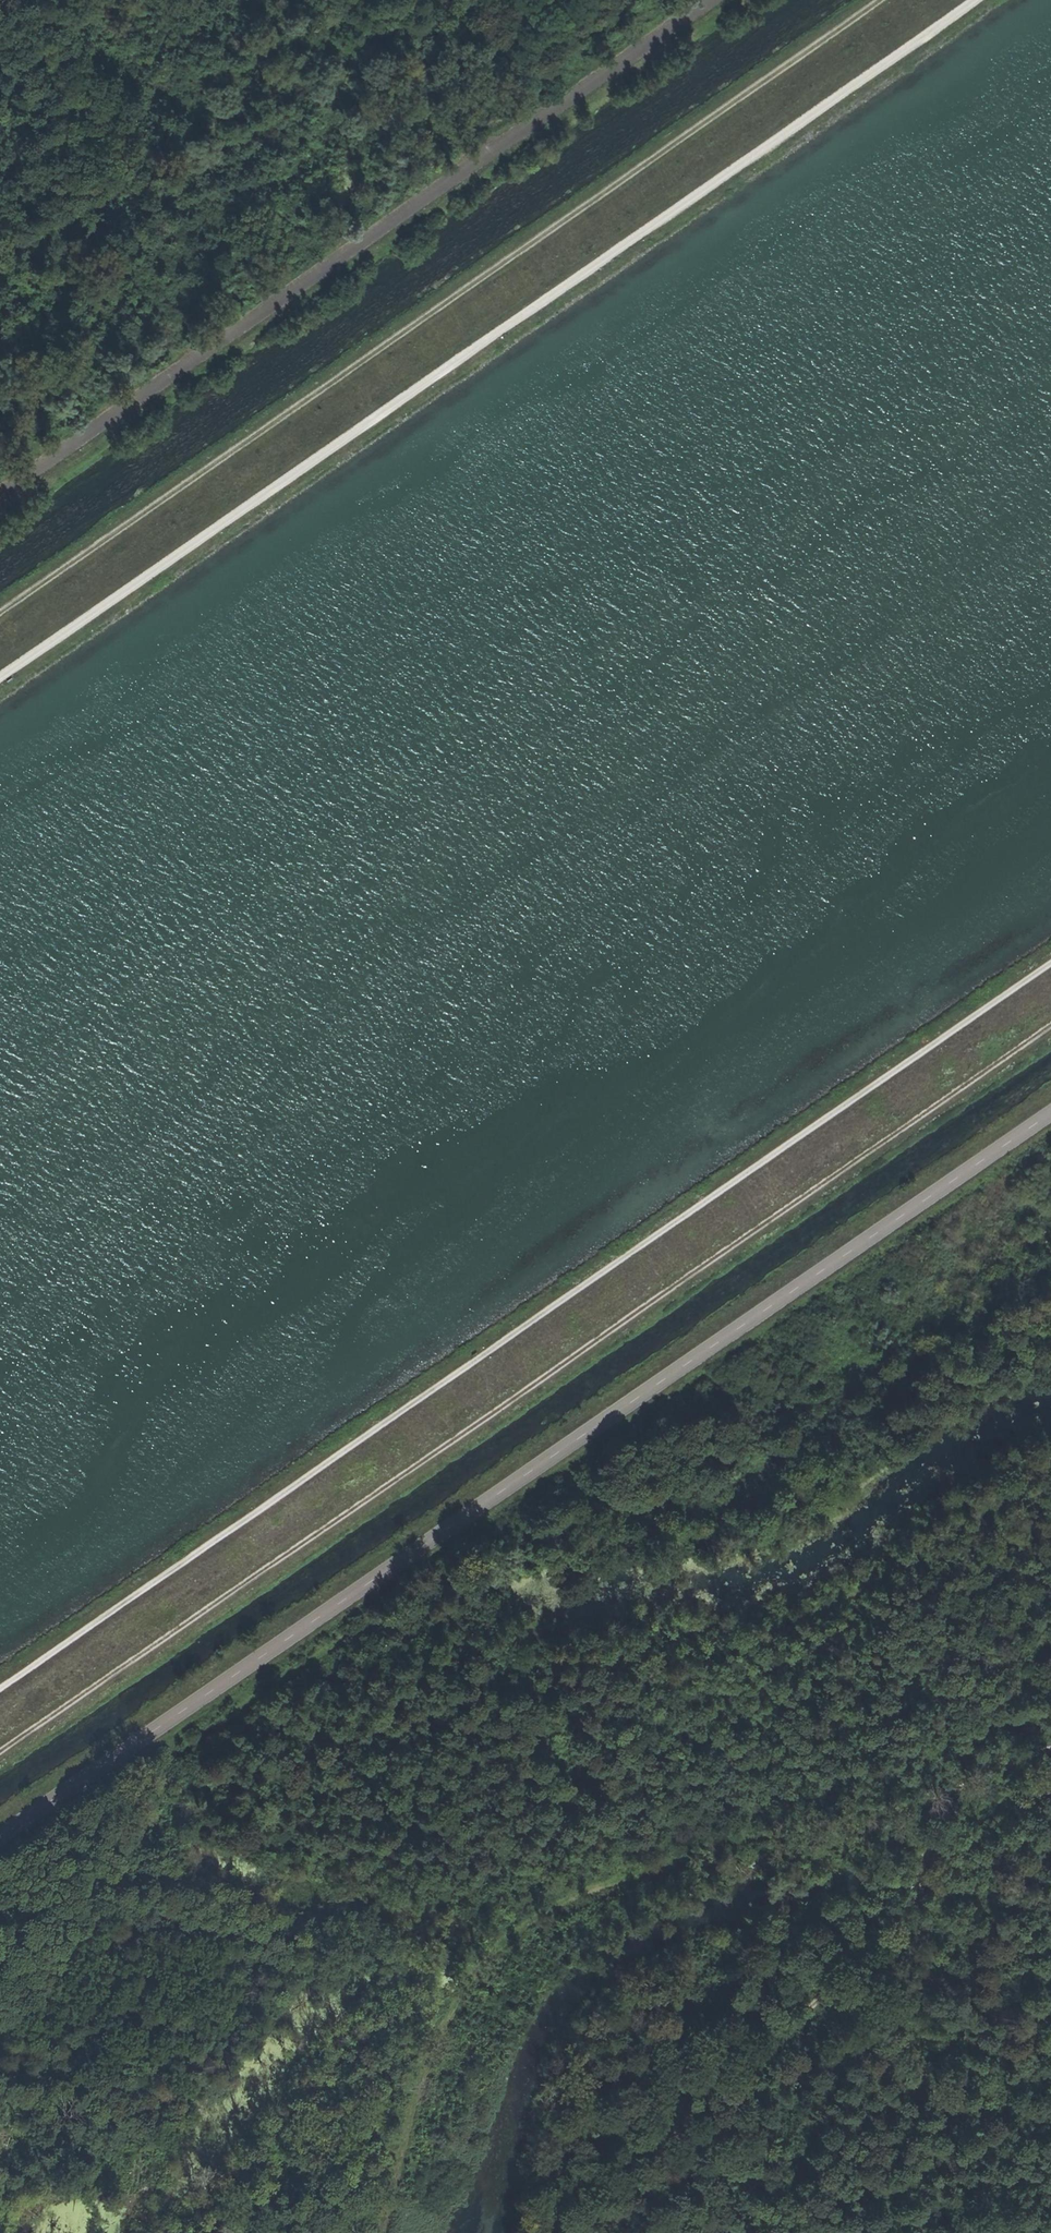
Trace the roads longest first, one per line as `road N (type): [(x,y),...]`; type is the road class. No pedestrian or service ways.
road 1 (track): [(1050,1030),(0,1758)]
road 2 (track): [(1050,963),(0,1687)]
road 3 (tertiary): [(1050,1111),(0,1834)]
road 4 (track): [(970,0),(0,678)]
road 5 (track): [(0,611),(876,0)]
road 6 (track): [(978,1783),(627,1863),(496,1930),(452,1991),(365,2232)]
road 7 (track): [(674,2232),(755,2059),(886,1957)]
road 8 (track): [(0,2028),(52,1972),(115,1846),(162,1780),(138,1738)]
road 9 (track): [(994,2232),(891,2006),(886,1957)]
road 10 (track): [(886,1957),(953,1860),(978,1783)]

